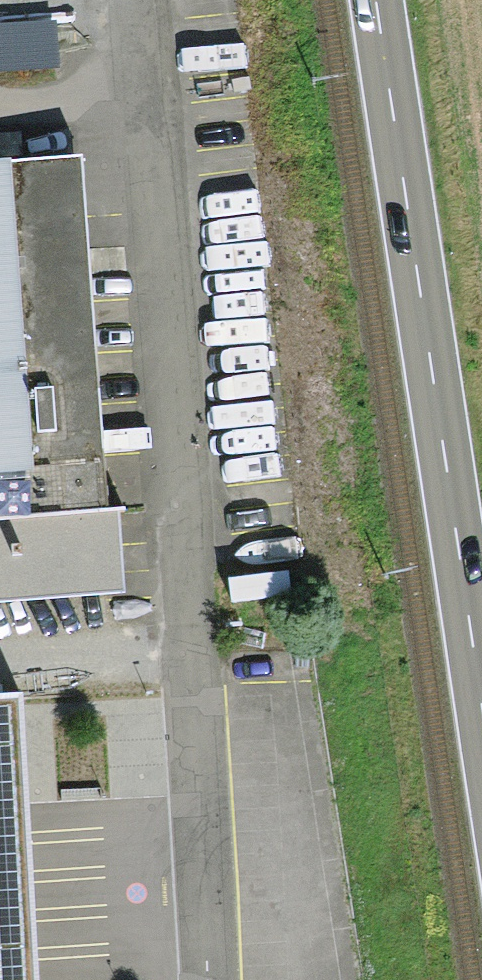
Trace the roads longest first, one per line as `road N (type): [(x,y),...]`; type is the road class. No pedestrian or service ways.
road 1 (primary): [(370,0),(481,738)]
road 2 (residential): [(208,979),(153,259)]

